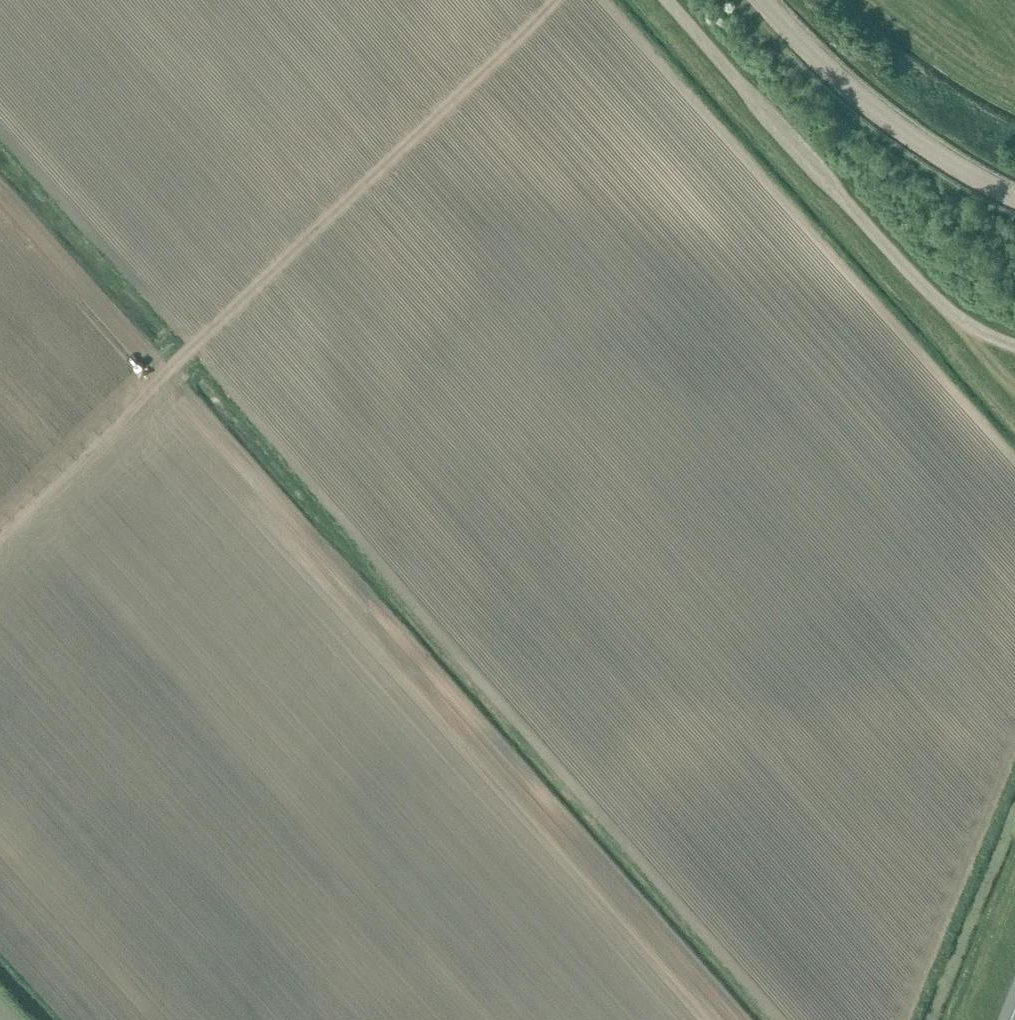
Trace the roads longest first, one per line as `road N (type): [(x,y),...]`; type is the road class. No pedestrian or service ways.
road 1 (track): [(545,0),(0,534)]
road 2 (unclassified): [(1014,198),(894,124),(763,0)]

